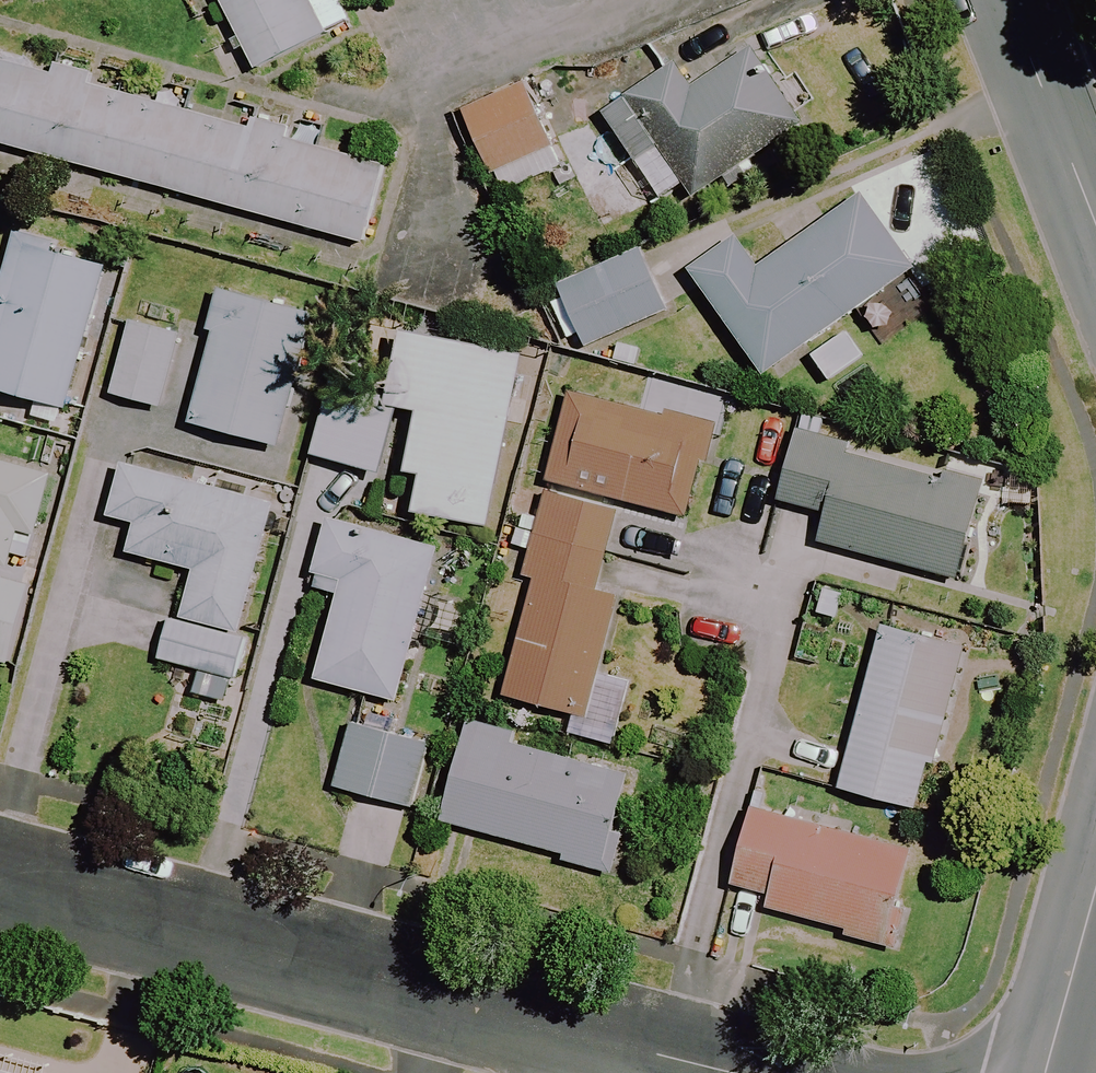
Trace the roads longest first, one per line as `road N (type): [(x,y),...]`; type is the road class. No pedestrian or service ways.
road 1 (residential): [(428,989),(0,873)]
road 2 (residential): [(738,1072),(428,989)]
road 3 (unclassified): [(1006,0),(1095,218)]
road 4 (unclassified): [(1095,882),(1043,1072)]

